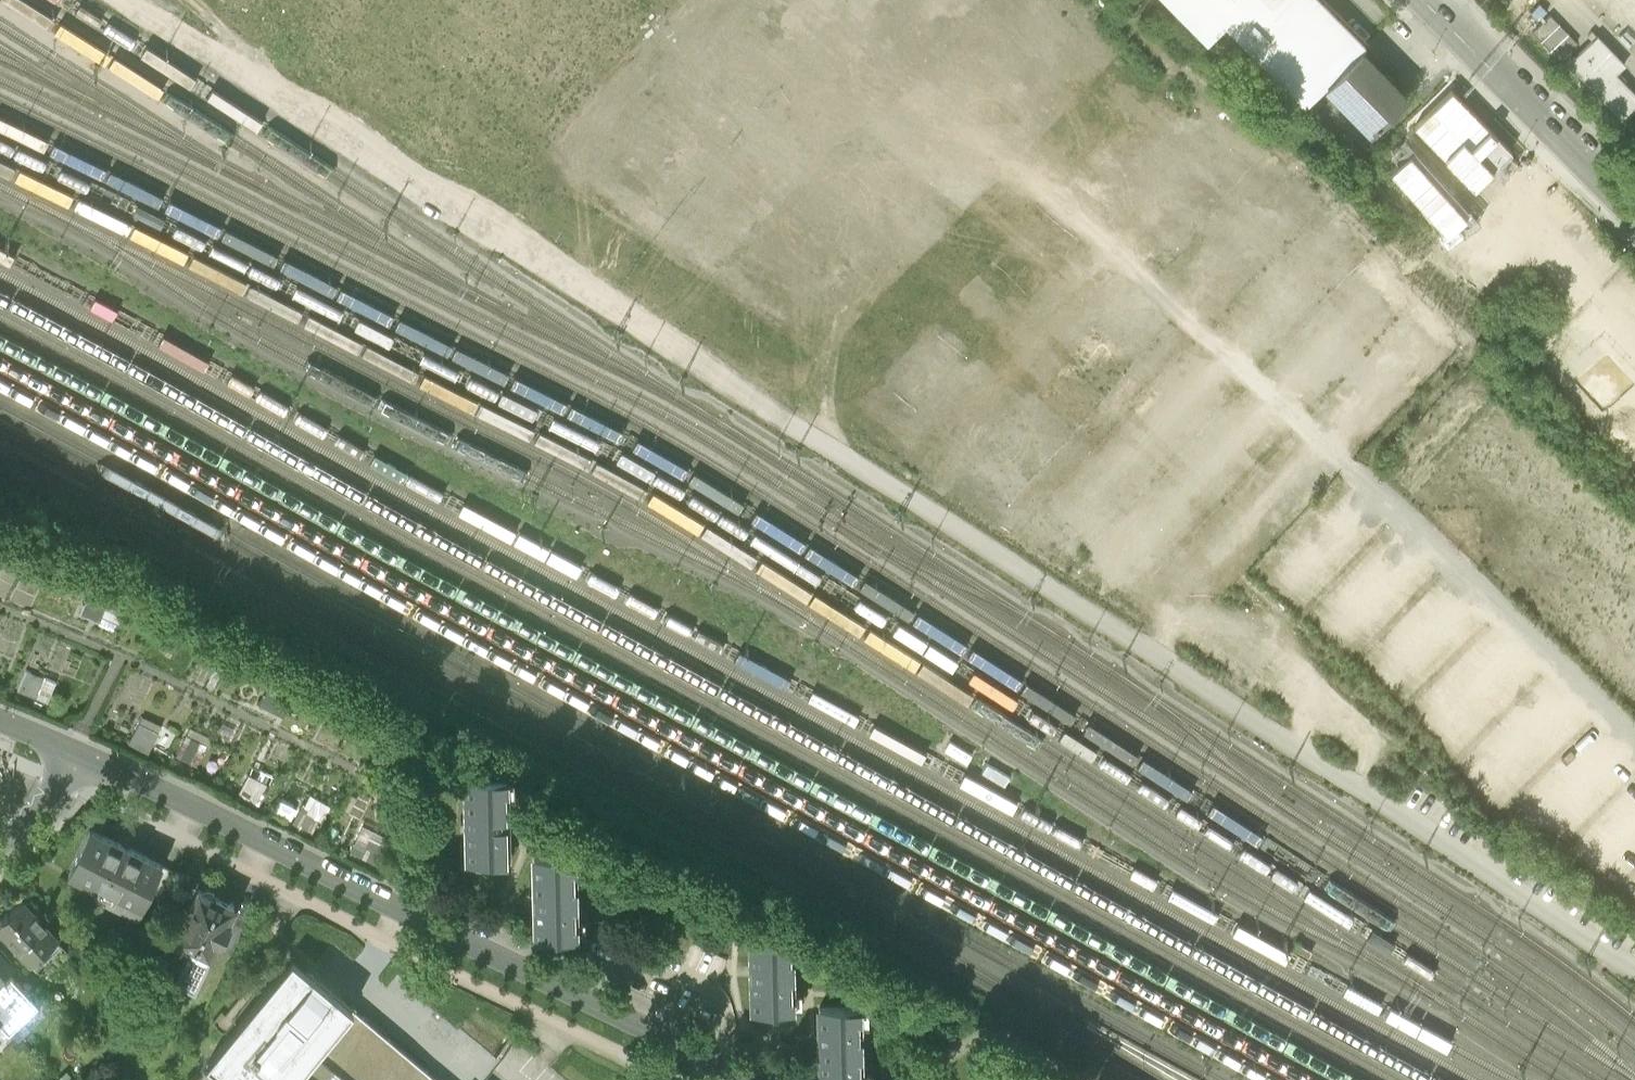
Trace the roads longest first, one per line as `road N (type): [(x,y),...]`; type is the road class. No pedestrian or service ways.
road 1 (tertiary): [(75,757),(738,1076)]
road 2 (track): [(1348,463),(1010,167)]
road 3 (track): [(1061,534),(1342,236)]
road 4 (track): [(1113,569),(1384,283)]
road 5 (track): [(1426,329),(1213,561)]
road 6 (tertiary): [(1423,0),(1634,215)]
road 7 (track): [(823,432),(846,300)]

